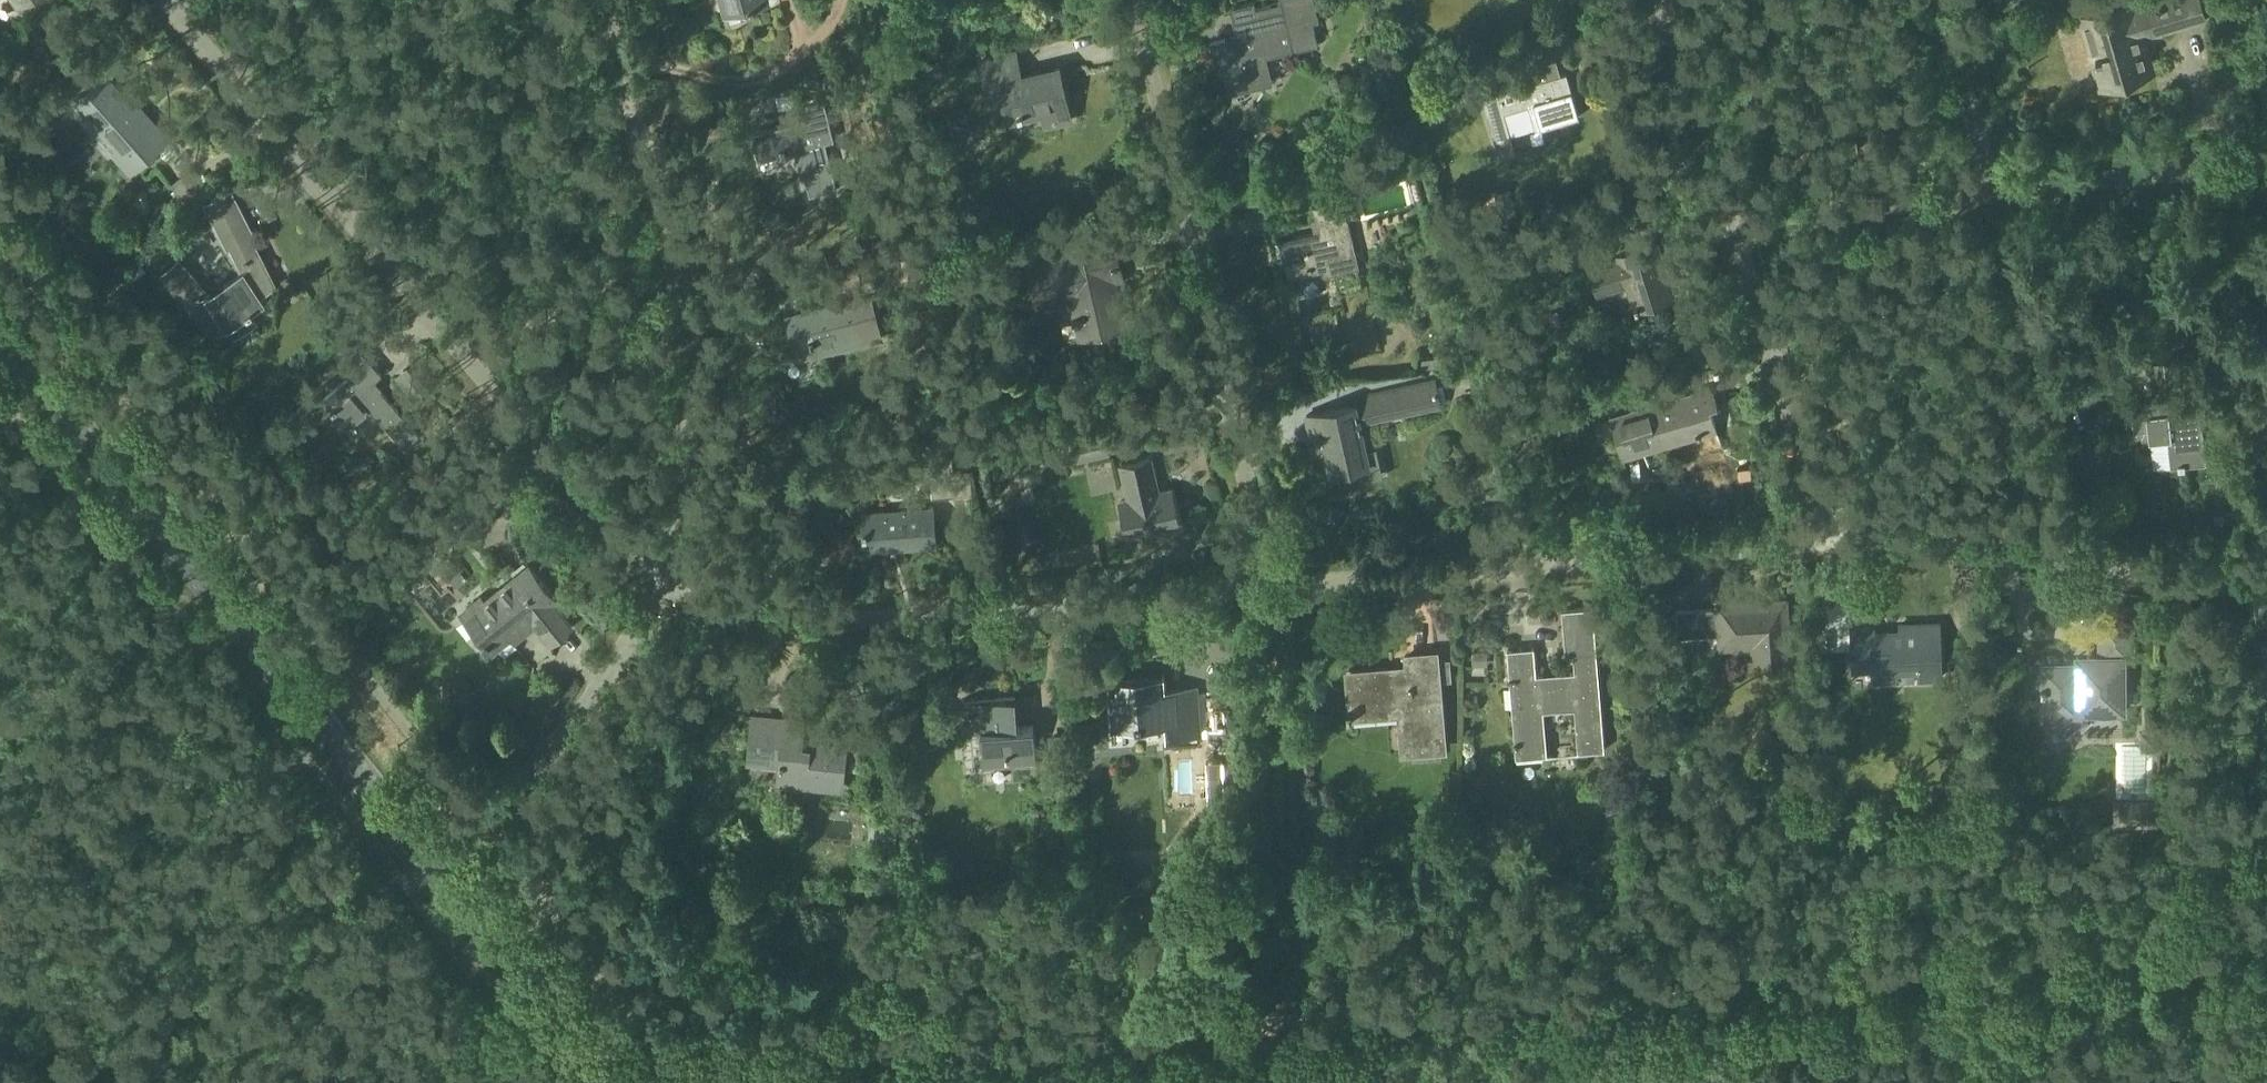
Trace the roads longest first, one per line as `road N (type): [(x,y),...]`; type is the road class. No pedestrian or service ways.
road 1 (track): [(715,1082),(753,1070),(857,1060),(2266,942)]
road 2 (residential): [(170,0),(319,186),(664,579)]
road 3 (primary): [(407,842),(0,347)]
road 4 (residential): [(664,579),(790,621),(1265,590)]
road 5 (residential): [(1265,590),(1132,0)]
road 6 (residential): [(664,579),(688,478),(690,384),(608,0)]
road 7 (residential): [(1265,590),(1834,541)]
road 8 (residential): [(1834,541),(1918,541),(2176,577),(2266,576)]
road 9 (residential): [(407,842),(579,697),(632,636),(664,579)]
road 10 (residential): [(1834,541),(1729,216)]
road 11 (primary): [(618,1082),(407,842)]
road 12 (residential): [(1997,194),(2266,162)]
road 13 (residential): [(1729,216),(1997,194)]
road 14 (residential): [(1729,216),(1661,0)]
road 15 (residential): [(1997,194),(1935,0)]

